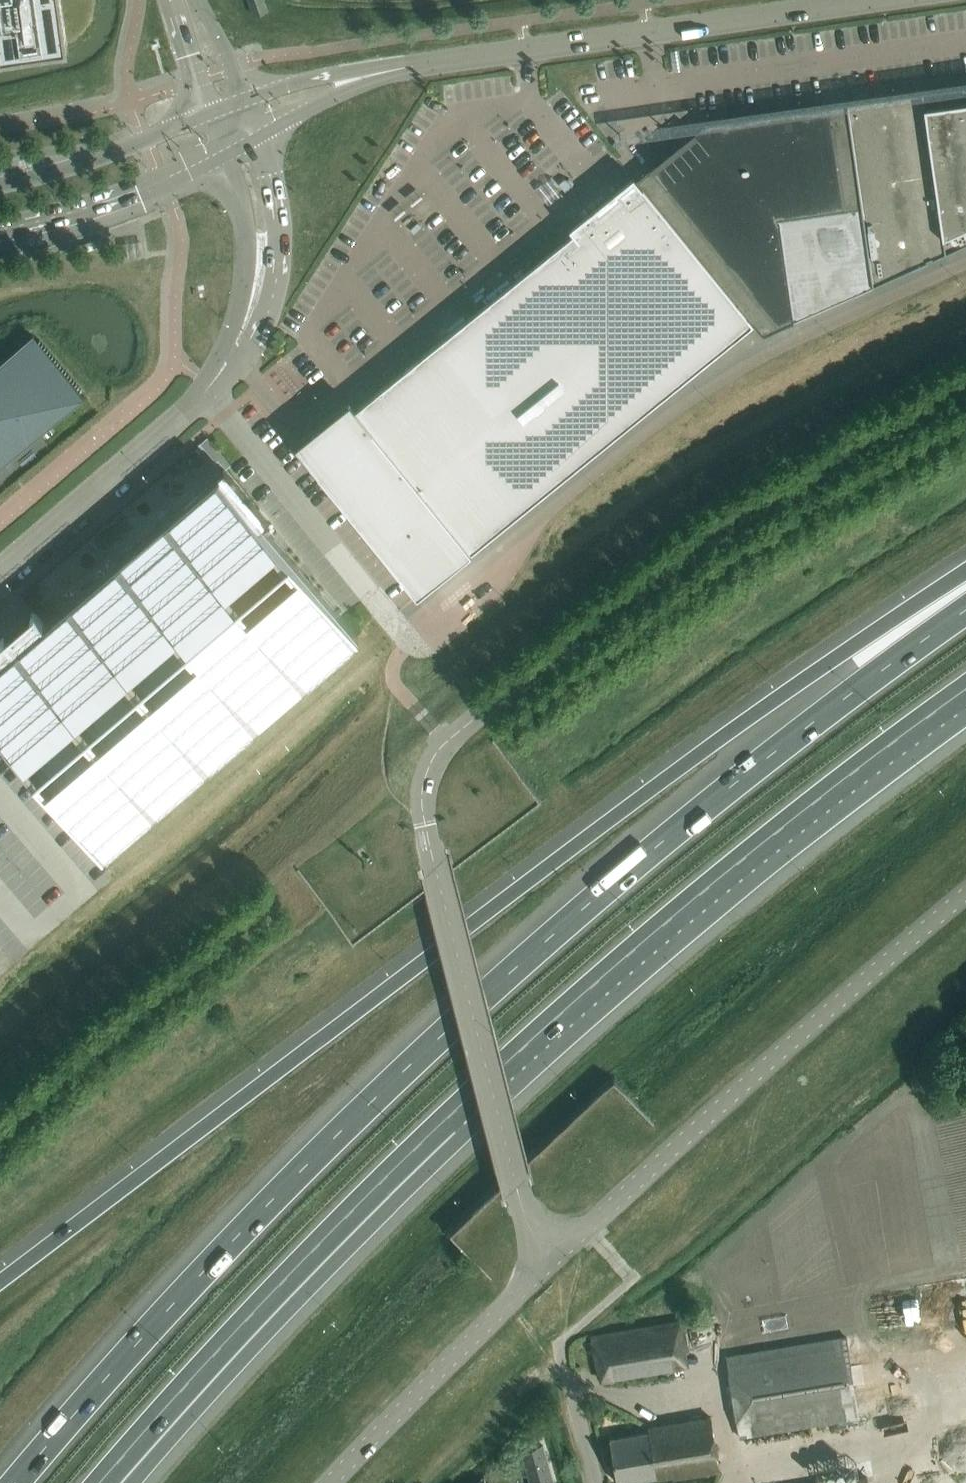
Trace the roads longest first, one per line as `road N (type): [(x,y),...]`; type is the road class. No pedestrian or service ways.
road 1 (motorway): [(965,612),(634,863),(426,1042),(207,1263),(15,1482)]
road 2 (motorway): [(965,576),(824,664),(556,854),(0,1281)]
road 3 (unclassified): [(551,1260),(520,1200),(433,857),(421,796),(428,767),(457,732),(685,554),(965,383)]
road 4 (motorway): [(101,1482),(191,1376),(441,1122),(717,879),(965,689)]
road 5 (unclassified): [(551,1260),(965,892)]
road 6 (unclassified): [(415,66),(880,0)]
road 7 (track): [(631,1279),(965,963)]
road 8 (unclassified): [(0,567),(205,391),(233,352)]
road 9 (unclassified): [(332,1482),(551,1260)]
road 10 (tertiary): [(0,234),(138,196),(225,155)]
road 11 (unclassified): [(233,352),(260,327),(277,259),(260,135)]
road 12 (tertiary): [(211,117),(85,163),(0,181)]
road 13 (unclassified): [(225,155),(245,233),(233,352)]
road 14 (unclassified): [(415,66),(332,75),(247,102)]
road 15 (unclassified): [(260,135),(415,66)]
road 16 (tertiary): [(174,0),(211,117)]

